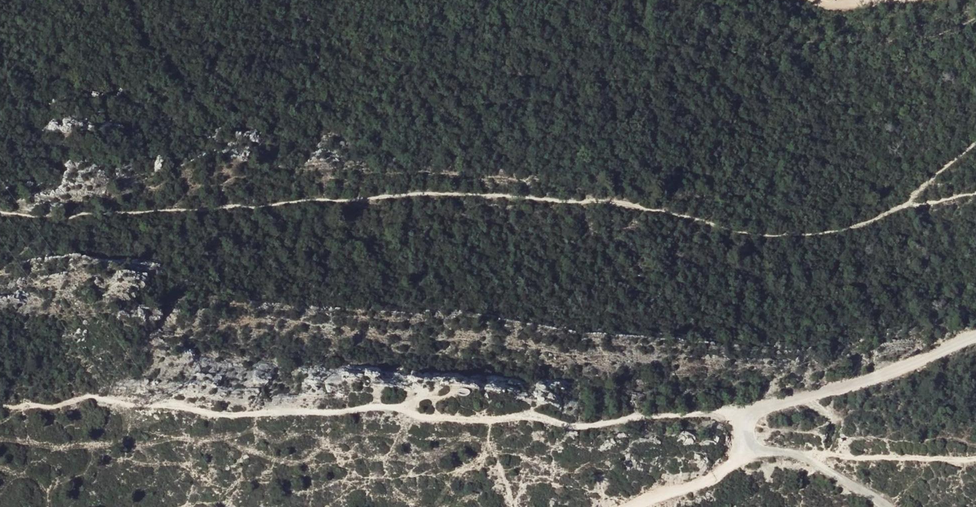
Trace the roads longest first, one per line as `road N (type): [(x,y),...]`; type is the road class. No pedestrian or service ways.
road 1 (track): [(0,405),(85,398),(223,409),(385,407),(596,425),(753,415)]
road 2 (track): [(753,415),(975,337)]
road 3 (track): [(632,506),(715,477),(750,449)]

